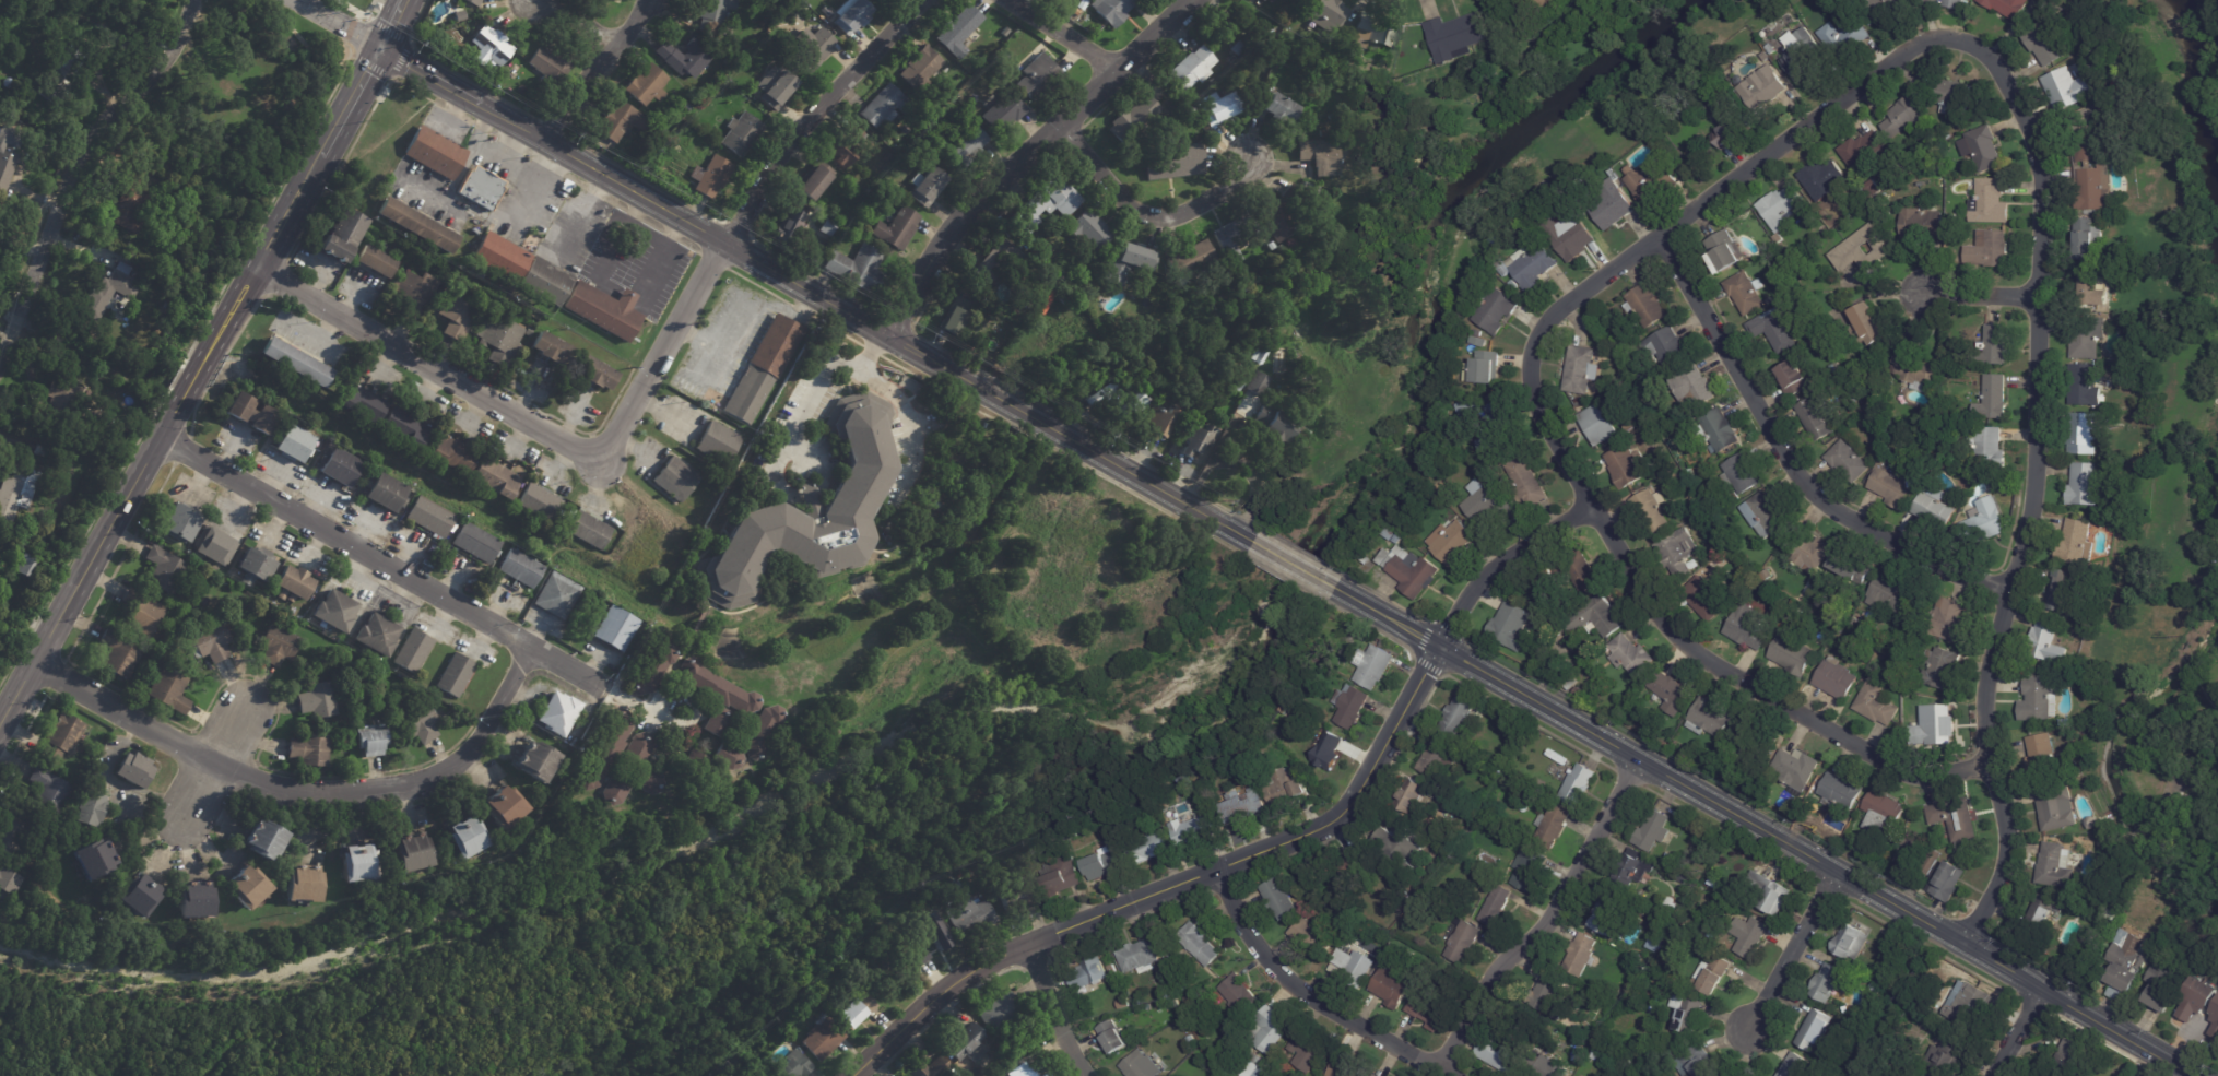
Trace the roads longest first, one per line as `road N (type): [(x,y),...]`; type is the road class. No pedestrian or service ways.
road 1 (tertiary): [(1253,541),(379,47)]
road 2 (tertiary): [(2187,1075),(1333,588)]
road 3 (residential): [(853,1075),(925,1007),(989,962),(1338,816),(1477,583),(1591,507)]
road 4 (residential): [(921,0),(778,161),(598,462),(257,265)]
road 5 (residential): [(1958,44),(1985,55),(2008,82),(2045,186),(2025,512),(1984,673),(1982,722),(2002,846),(1993,884),(1961,945)]
road 6 (residential): [(1989,771),(1898,773),(1675,640),(1545,421),(1533,365)]
road 7 (secondary): [(320,156),(0,722)]
road 8 (residential): [(531,647),(465,756),(425,781),(345,793),(256,783),(34,663)]
road 9 (residential): [(1958,44),(1927,46),(1896,61),(1554,320),(1533,365)]
road 10 (residential): [(2006,598),(1933,572),(1813,493),(1657,244)]
road 11 (residential): [(606,690),(160,437)]
road 12 (tertiary): [(889,336),(969,208),(1193,0)]
road 13 (residential): [(192,0),(174,46),(86,150),(0,362)]
road 14 (residential): [(1642,771),(1554,911),(1496,967),(1437,1067)]
road 15 (residential): [(1451,1075),(1306,994),(1263,956),(1217,870)]
road 16 (residential): [(1248,158),(1235,185),(1189,211),(1158,217),(1131,204),(1059,126)]
road 17 (residential): [(1832,871),(1744,1025)]
road 18 (residential): [(648,0),(551,143)]
road 19 (residential): [(1088,1075),(1028,943)]
road 20 (residential): [(1118,69),(1011,0)]
road 21 (secondary): [(379,47),(320,156)]

